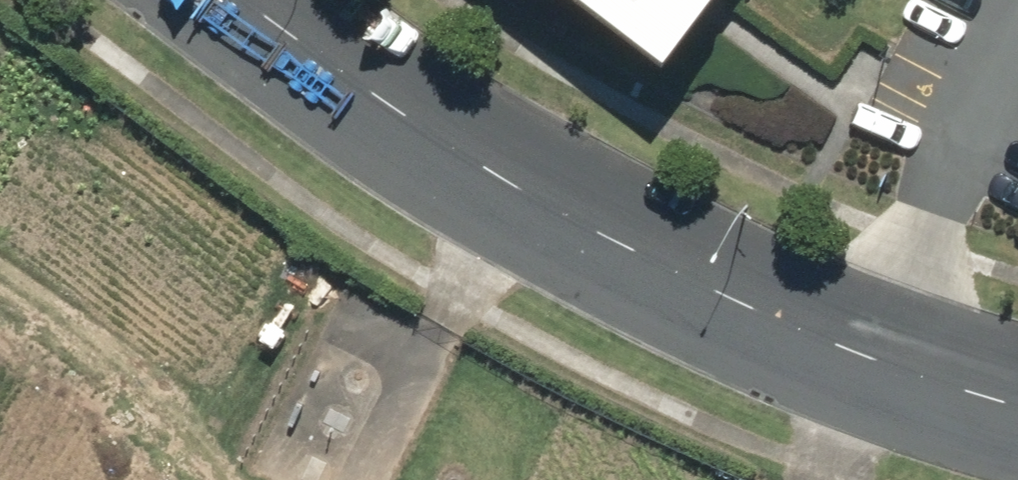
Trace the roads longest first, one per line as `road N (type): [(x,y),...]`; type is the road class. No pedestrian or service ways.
road 1 (secondary): [(1017,414),(689,297),(450,159),(243,0)]
road 2 (track): [(0,294),(176,426),(229,479)]
road 3 (track): [(827,479),(875,367)]

